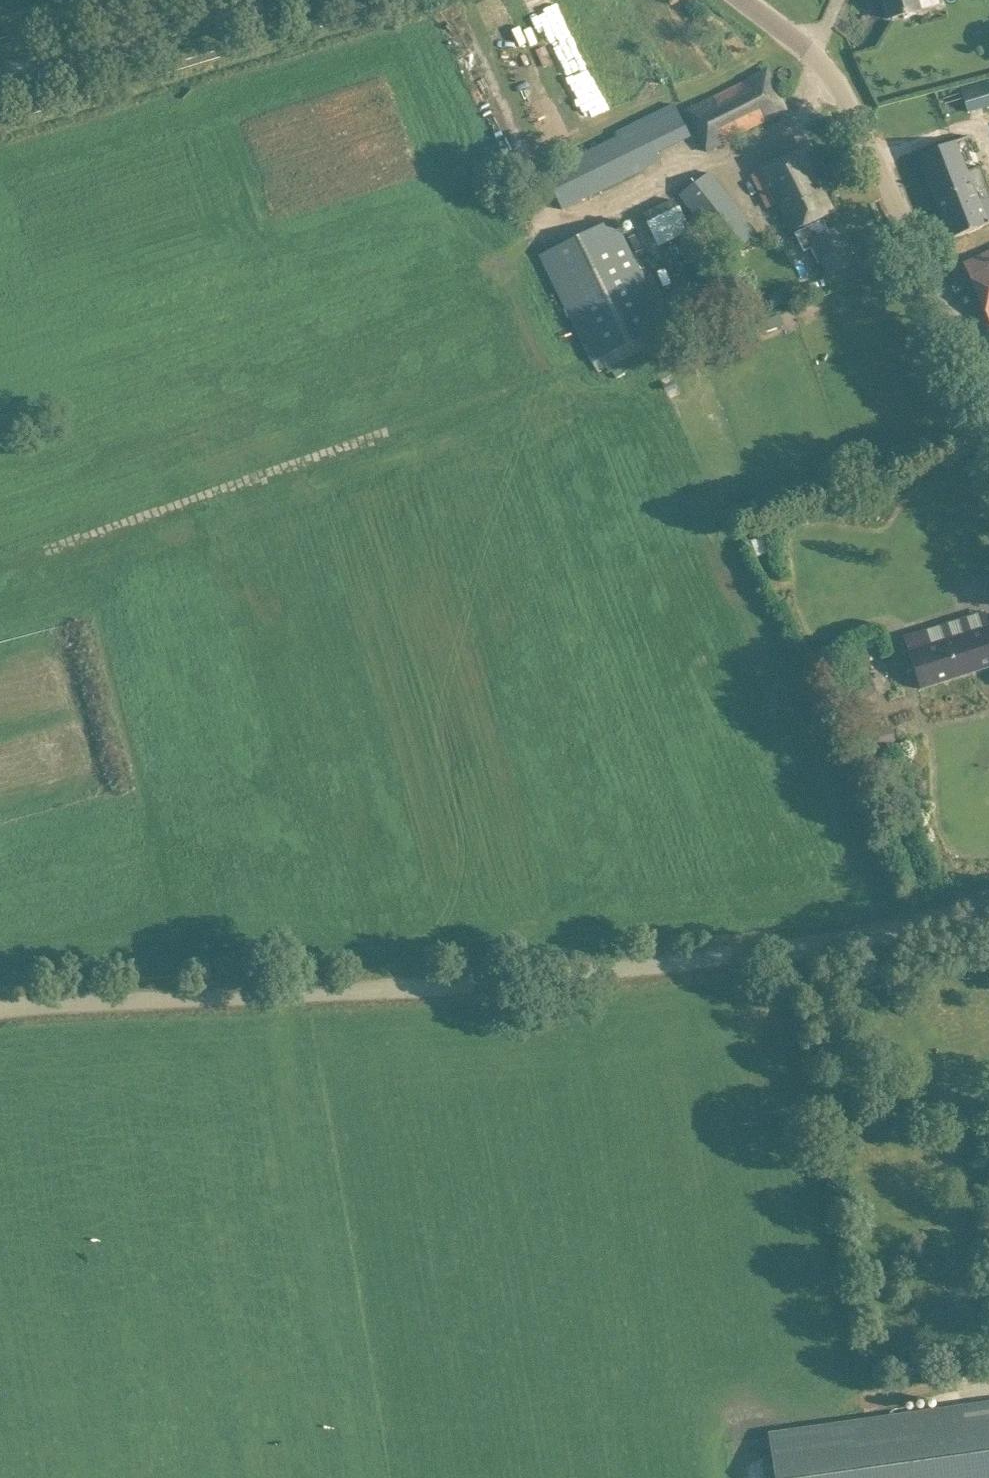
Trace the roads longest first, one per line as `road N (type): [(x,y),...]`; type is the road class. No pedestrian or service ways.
road 1 (unclassified): [(0,1009),(437,987),(658,965),(915,927),(988,908)]
road 2 (unclassified): [(988,398),(832,75),(742,0)]
road 3 (tertiary): [(0,81),(270,0)]

